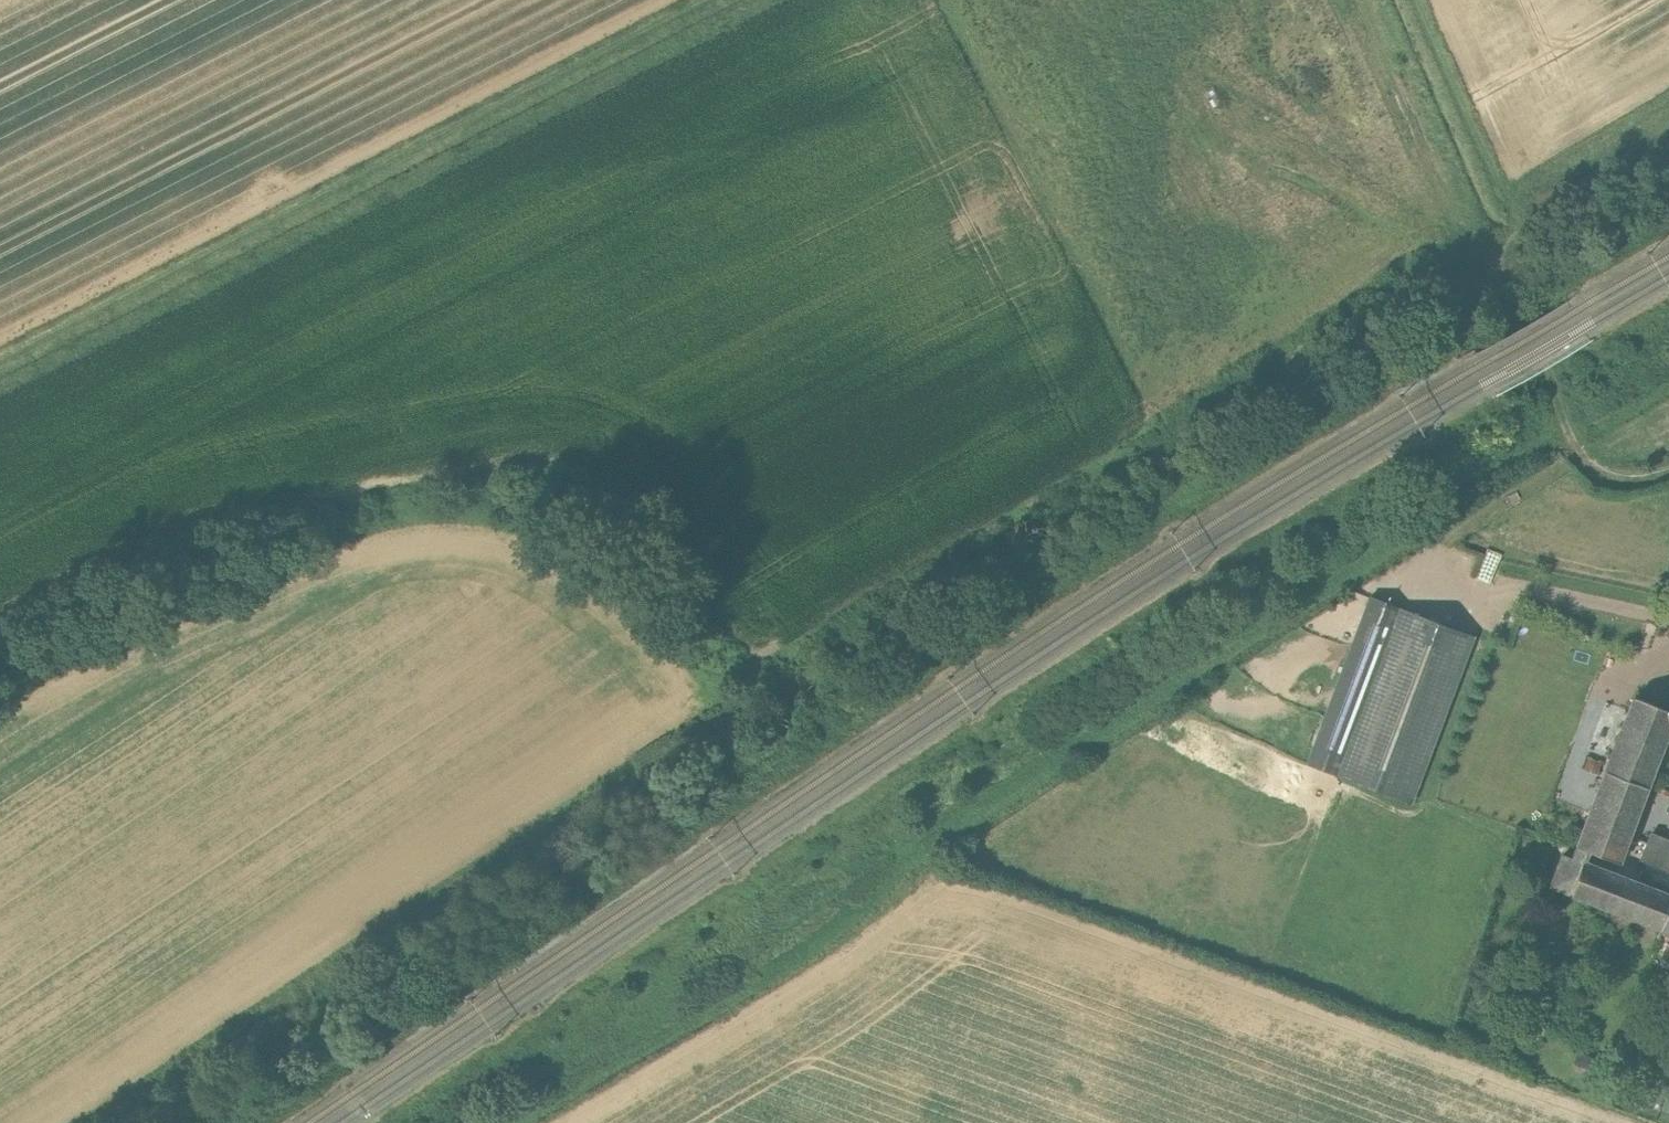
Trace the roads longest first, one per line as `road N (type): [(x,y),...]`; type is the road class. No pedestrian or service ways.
road 1 (track): [(1668,473),(1609,481),(1592,468),(1514,313),(1503,268)]

